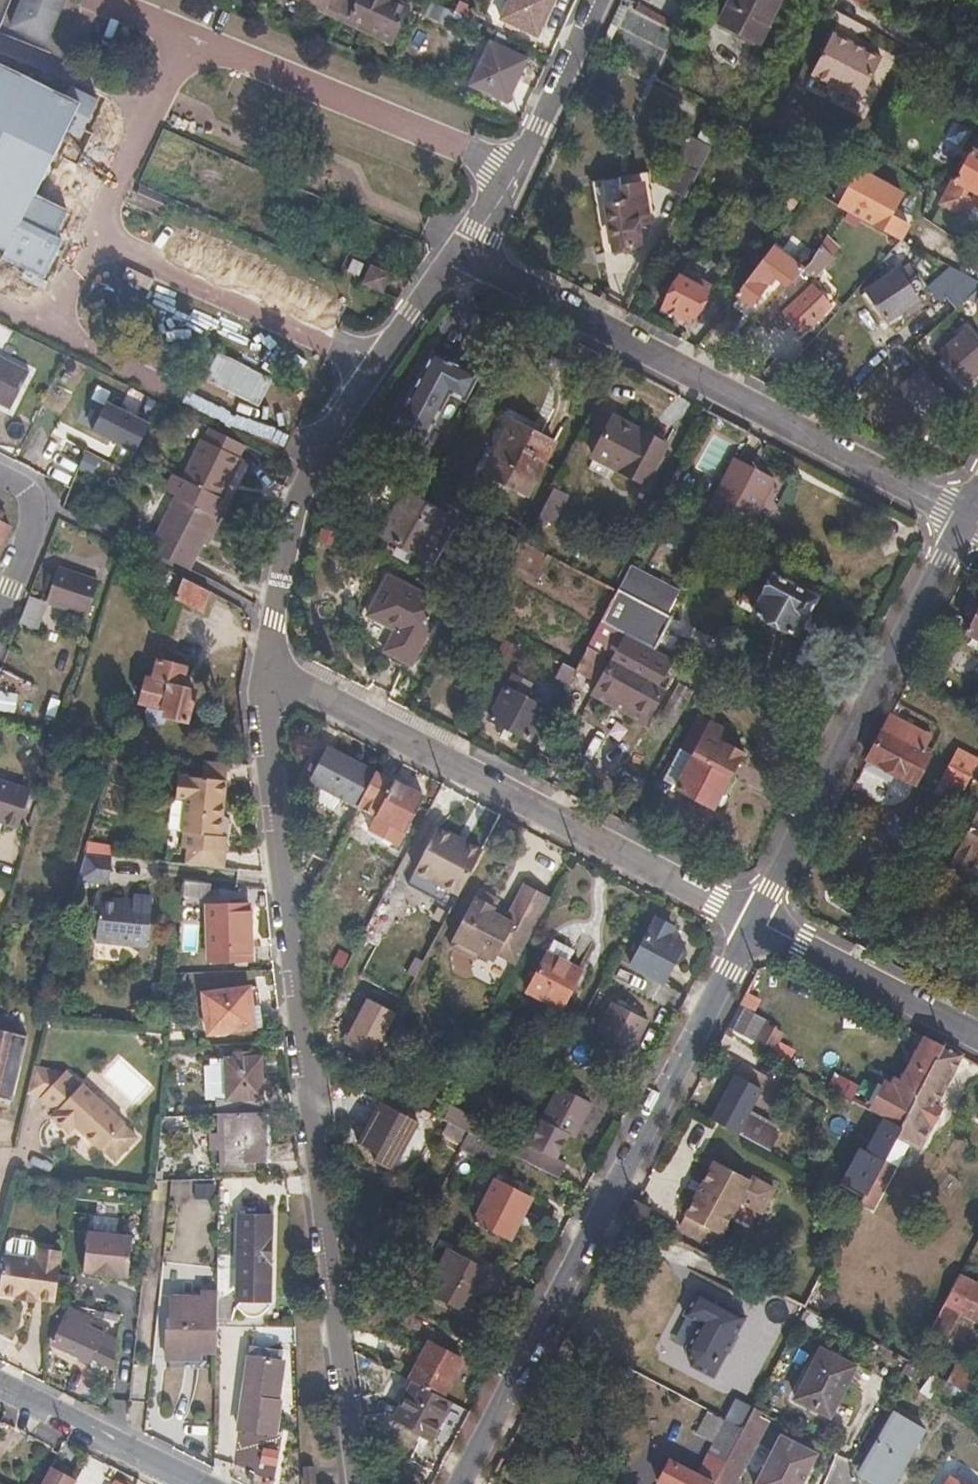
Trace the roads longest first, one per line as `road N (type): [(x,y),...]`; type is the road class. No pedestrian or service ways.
road 1 (residential): [(267,670),(273,835),(356,1483)]
road 2 (residential): [(756,923),(463,1483)]
road 3 (residential): [(461,248),(964,522)]
road 4 (residential): [(267,670),(756,923)]
road 5 (residential): [(461,248),(313,457),(283,536),(267,670)]
road 6 (residential): [(756,923),(964,522)]
road 7 (residential): [(597,0),(540,124),(461,248)]
road 8 (residential): [(977,1039),(756,923)]
road 9 (tertiary): [(0,1388),(195,1483)]
road 10 (residential): [(0,605),(35,511),(26,492),(0,478)]

